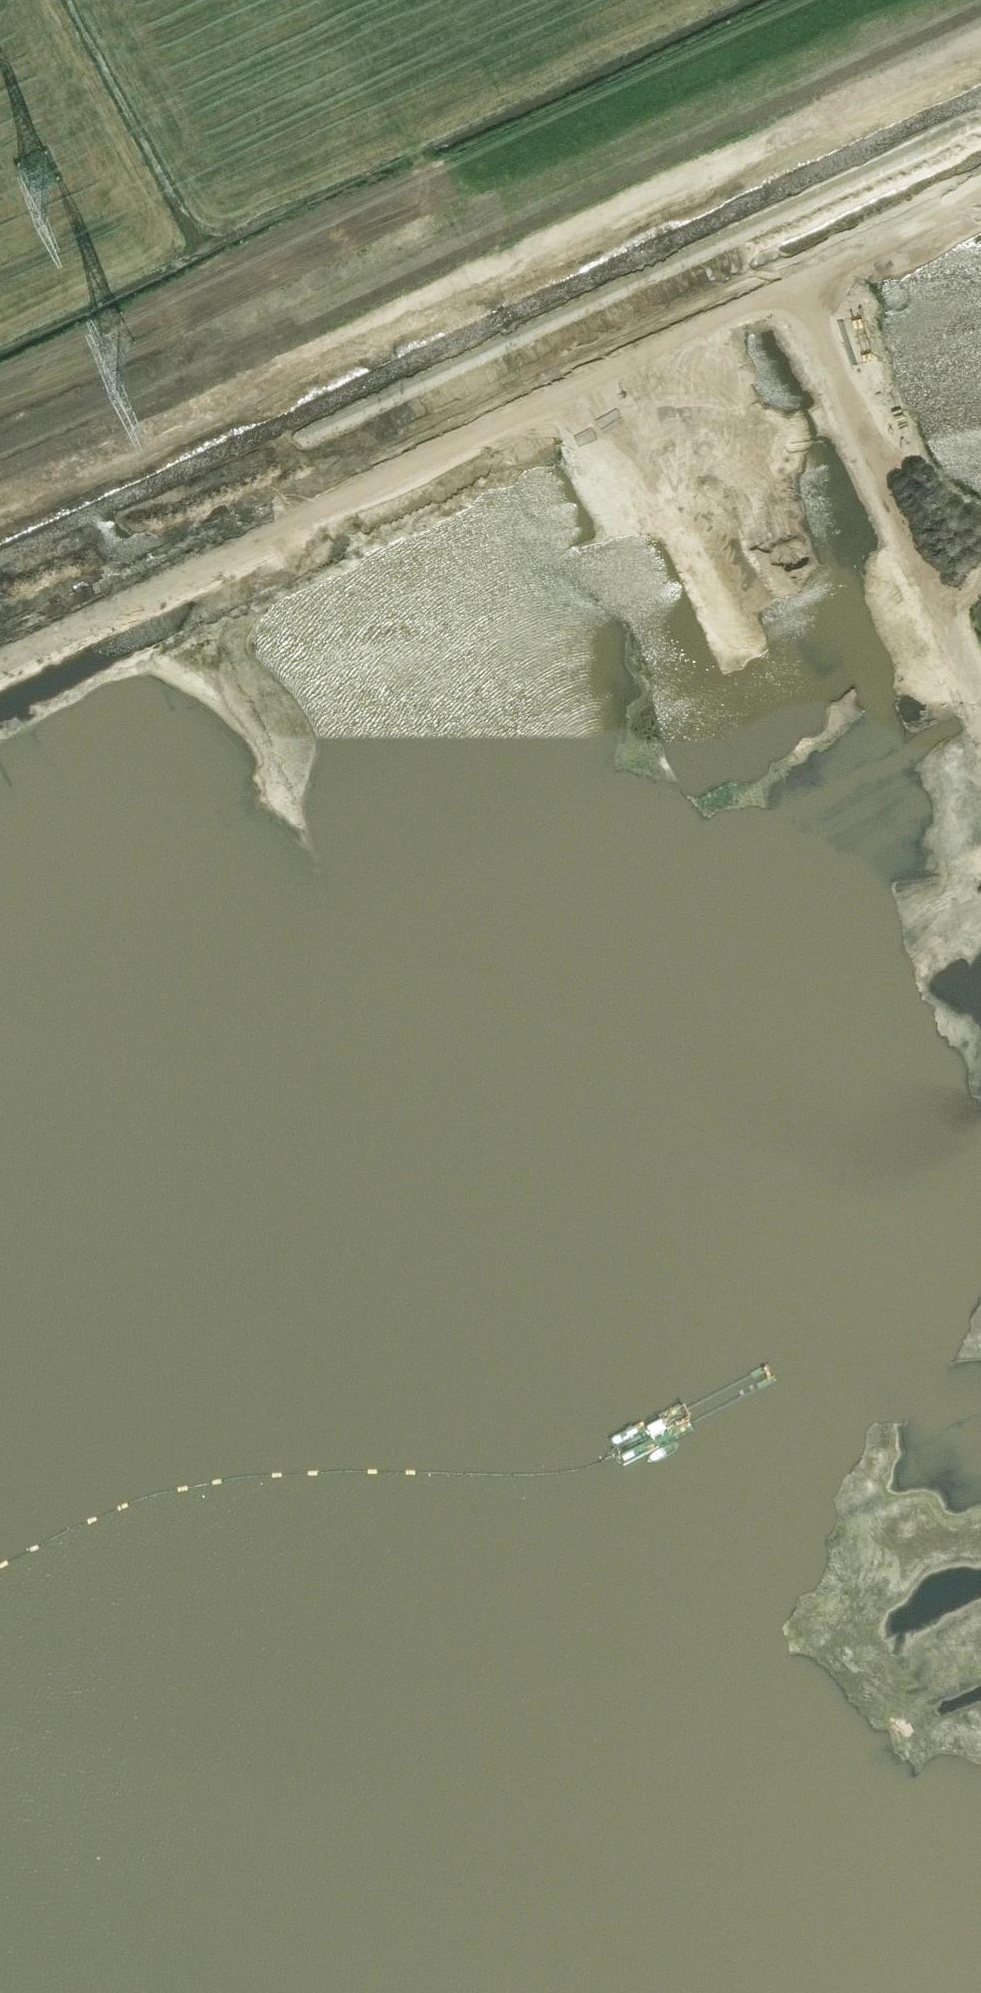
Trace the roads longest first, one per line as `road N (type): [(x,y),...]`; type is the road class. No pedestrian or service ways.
road 1 (track): [(0,655),(593,381)]
road 2 (track): [(674,557),(593,381),(980,195)]

